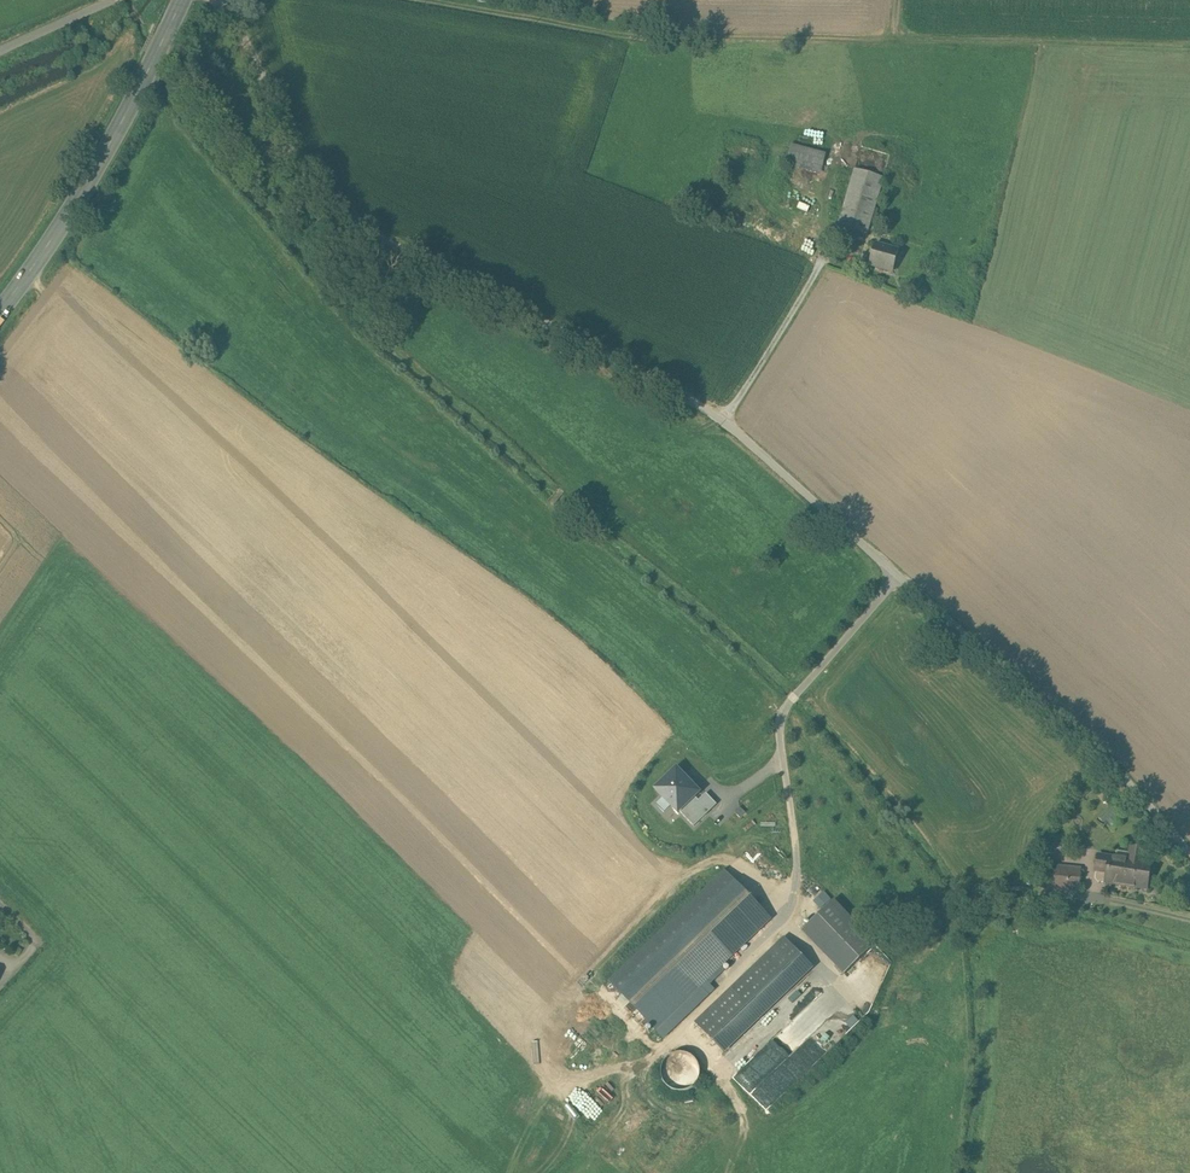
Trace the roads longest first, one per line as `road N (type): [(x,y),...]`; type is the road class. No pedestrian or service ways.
road 1 (unclassified): [(217,0),(247,44),(289,146),(343,216),(727,420),(1107,761),(1189,853)]
road 2 (secondary): [(0,308),(87,183),(182,0)]
road 3 (unclassified): [(0,51),(115,0)]

